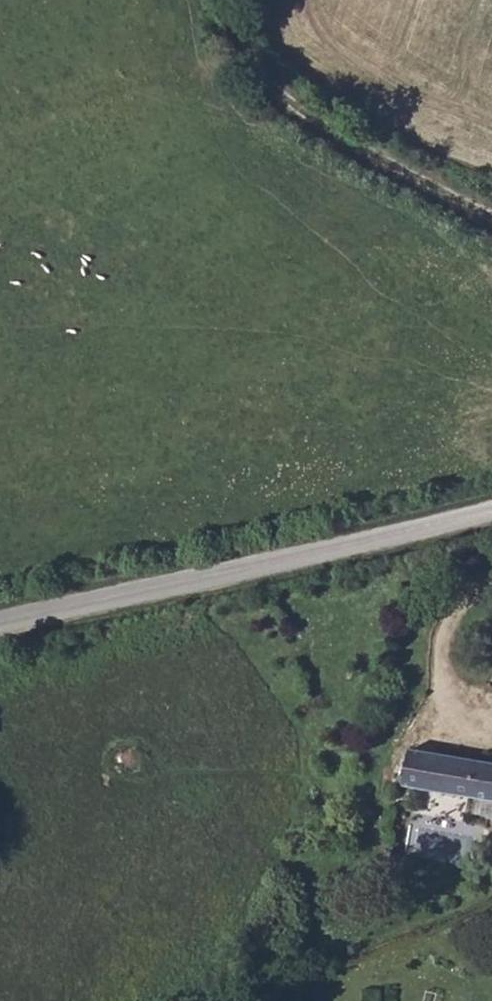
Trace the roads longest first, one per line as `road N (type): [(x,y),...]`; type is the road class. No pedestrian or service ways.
road 1 (unclassified): [(0,622),(491,510)]
road 2 (track): [(240,0),(255,69),(302,116),(491,222)]

